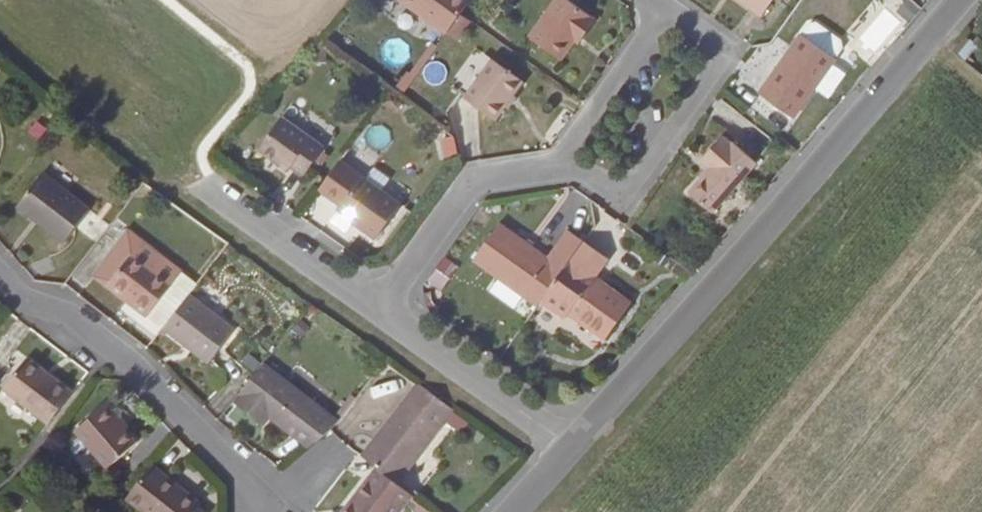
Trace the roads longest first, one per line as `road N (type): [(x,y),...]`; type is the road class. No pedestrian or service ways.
road 1 (residential): [(960,0),(572,448)]
road 2 (residential): [(0,279),(25,305),(84,321),(273,511)]
road 3 (residential): [(566,163),(623,203),(733,46),(669,3)]
road 4 (residential): [(383,312),(481,177),(566,163)]
road 5 (residential): [(572,448),(383,312)]
road 6 (residential): [(383,312),(202,181)]
road 7 (residential): [(566,163),(669,3)]

